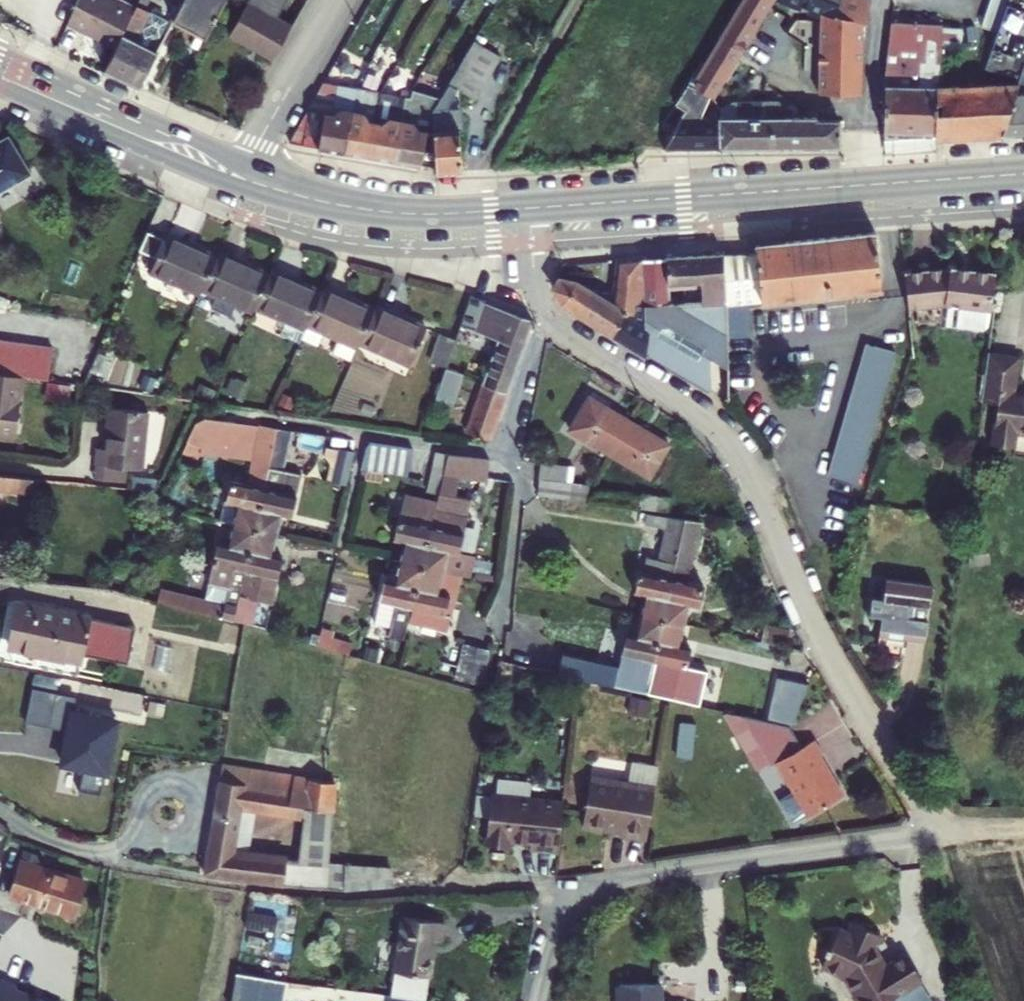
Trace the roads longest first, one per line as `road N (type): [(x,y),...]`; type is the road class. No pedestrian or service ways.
road 1 (residential): [(547,314),(701,414),(737,449),(841,674),(942,831)]
road 2 (primary): [(527,209),(1023,174)]
road 3 (residential): [(942,831),(568,890)]
road 4 (residential): [(218,410),(506,455)]
road 5 (primary): [(243,180),(377,212),(527,209)]
road 6 (primary): [(0,69),(243,180)]
road 7 (residential): [(243,180),(335,0)]
road 8 (residential): [(506,455),(519,475),(502,630)]
road 9 (residential): [(547,314),(506,455)]
road 10 (residential): [(424,887),(568,890)]

